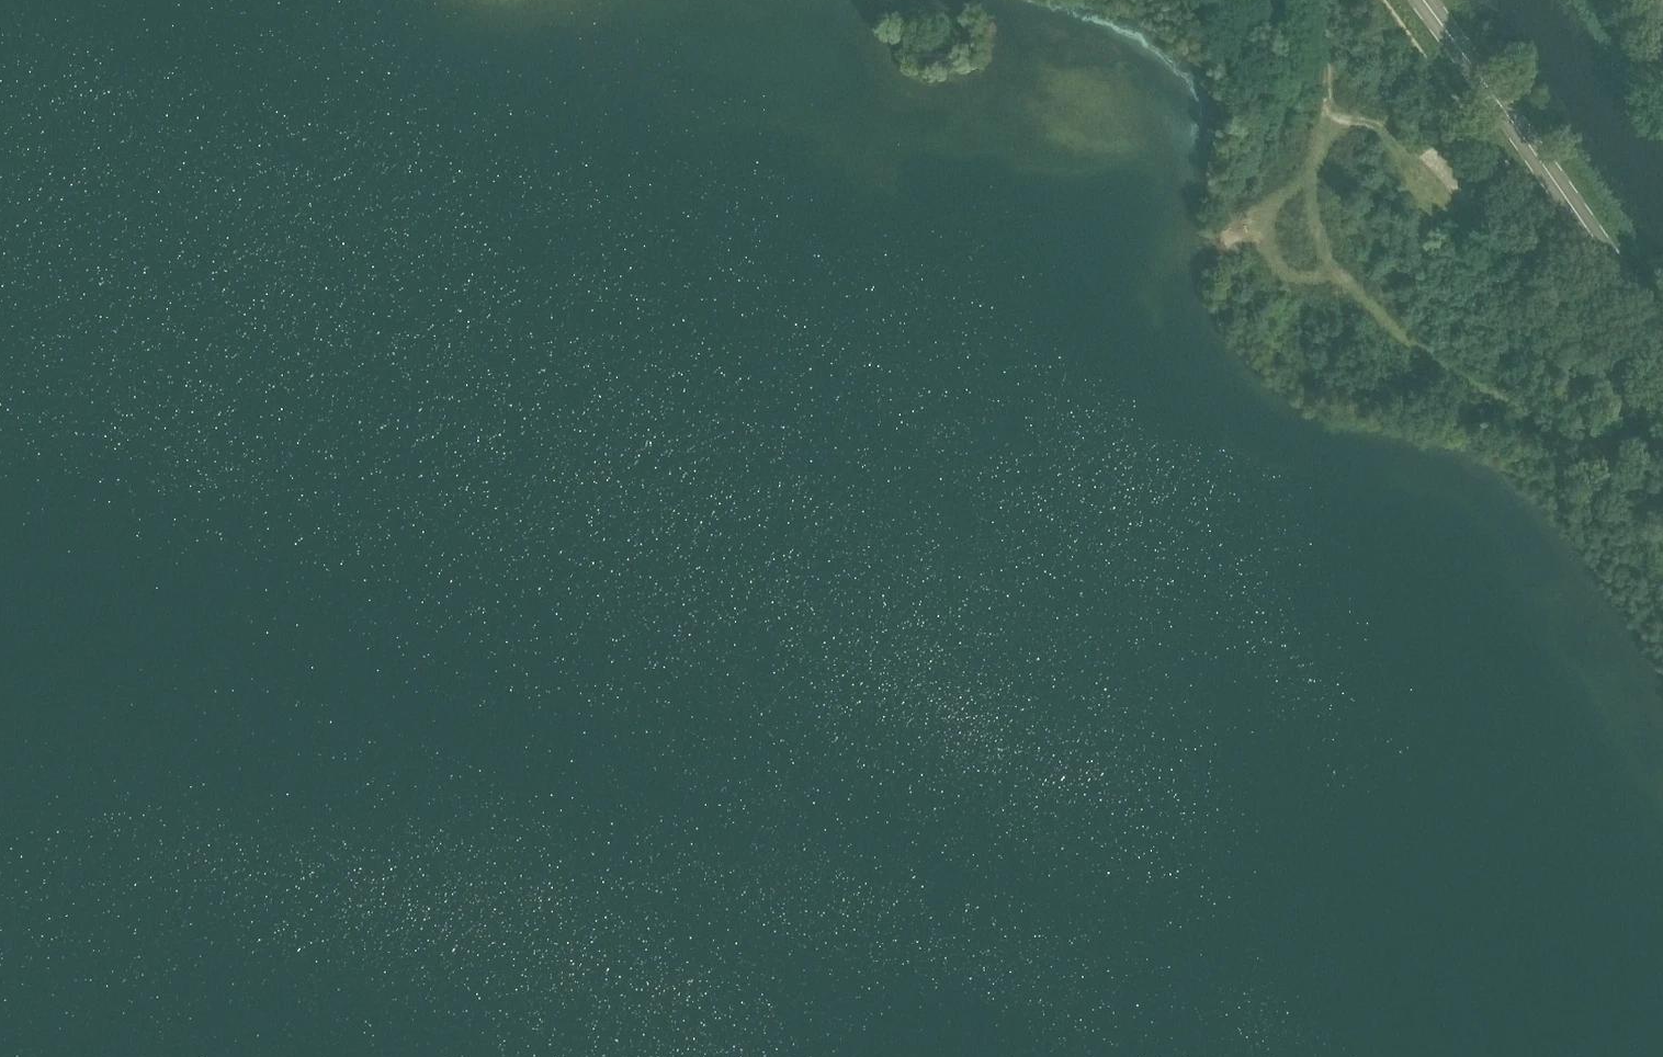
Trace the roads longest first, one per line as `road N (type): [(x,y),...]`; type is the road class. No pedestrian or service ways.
road 1 (secondary): [(1662,339),(1424,0)]

